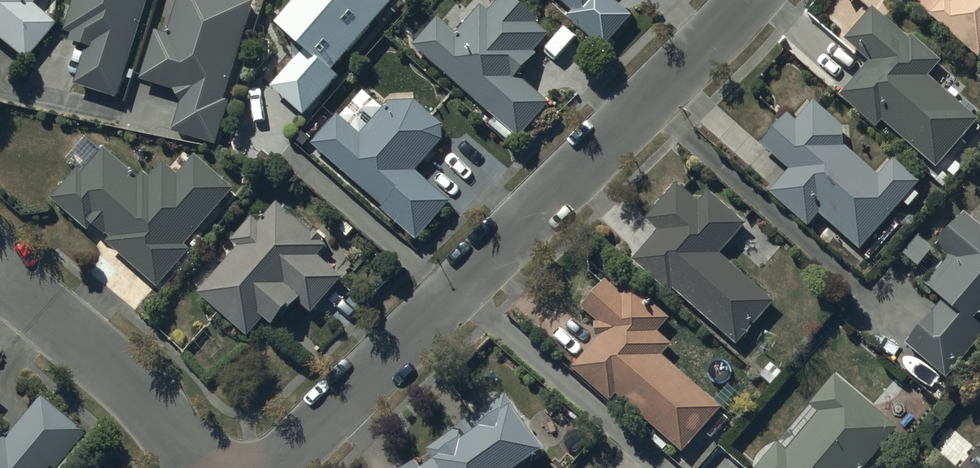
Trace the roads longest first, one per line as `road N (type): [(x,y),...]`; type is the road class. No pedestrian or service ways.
road 1 (residential): [(274,467),(747,0)]
road 2 (residential): [(205,467),(159,409),(0,275)]

